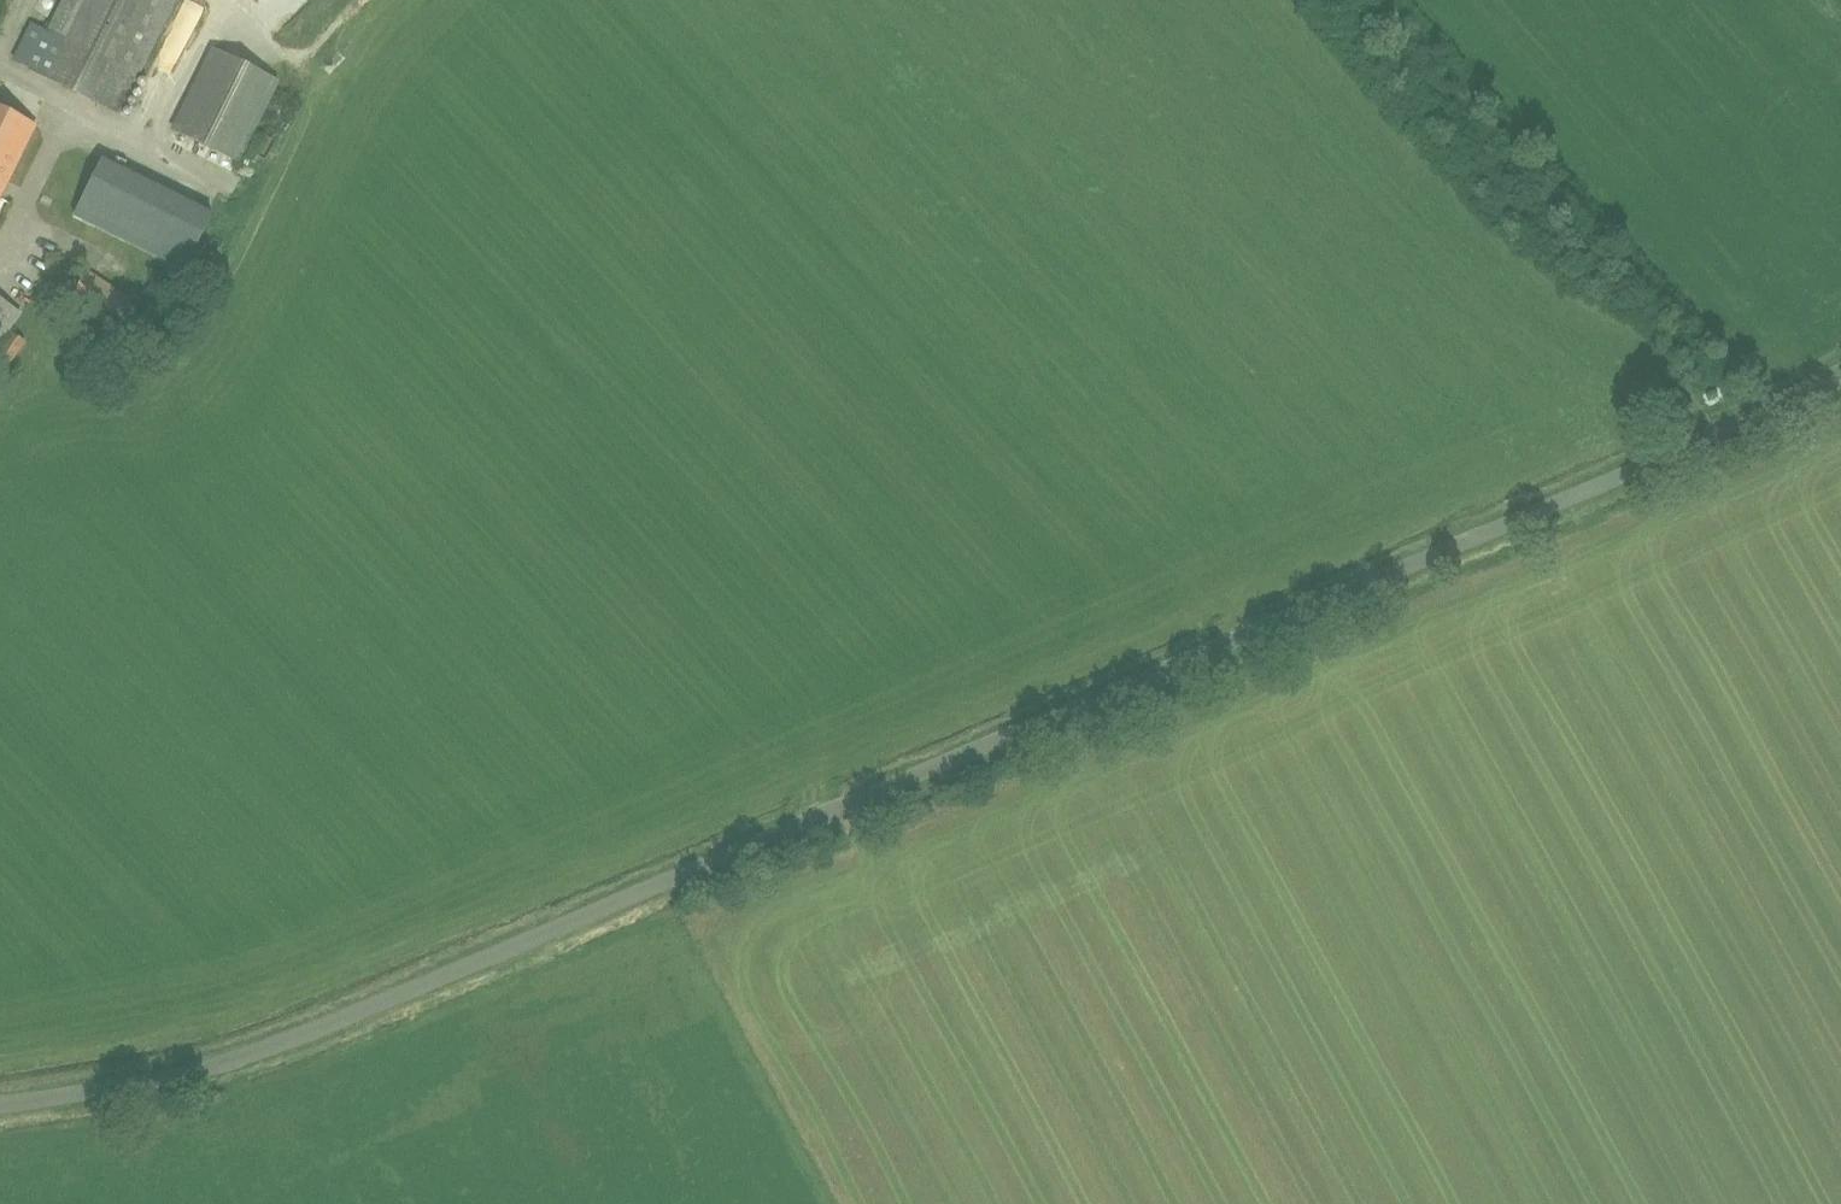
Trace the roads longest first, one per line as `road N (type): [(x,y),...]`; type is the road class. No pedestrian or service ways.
road 1 (unclassified): [(0,1103),(277,1052),(846,803),(1724,440),(1840,371)]

